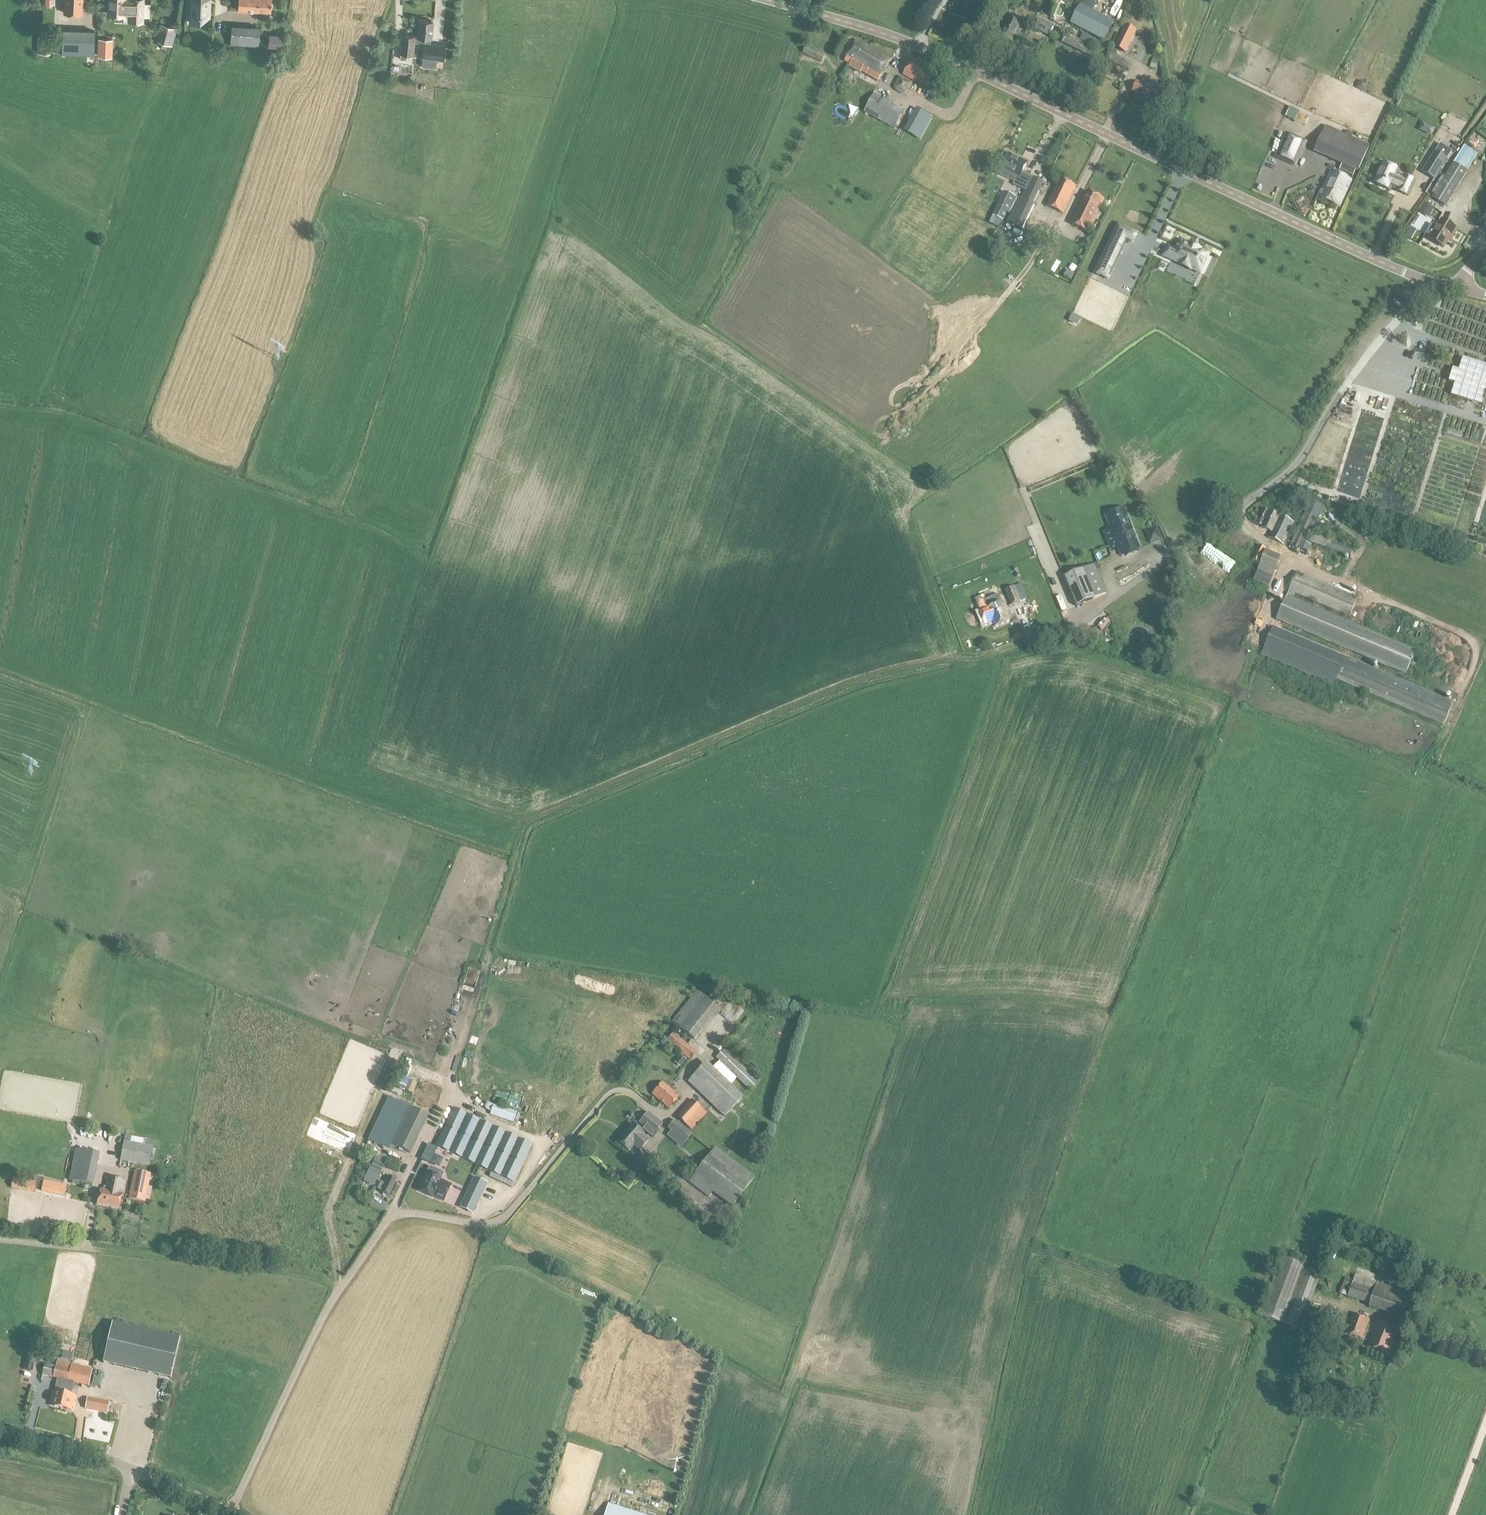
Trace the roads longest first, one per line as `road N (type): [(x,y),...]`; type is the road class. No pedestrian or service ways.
road 1 (residential): [(1430,282),(903,40),(770,0)]
road 2 (unclassified): [(1023,644),(1085,618),(1259,495),(1430,282)]
road 3 (unclassified): [(392,1215),(334,1297),(229,1514)]
road 4 (unclassified): [(131,1469),(0,1429)]

